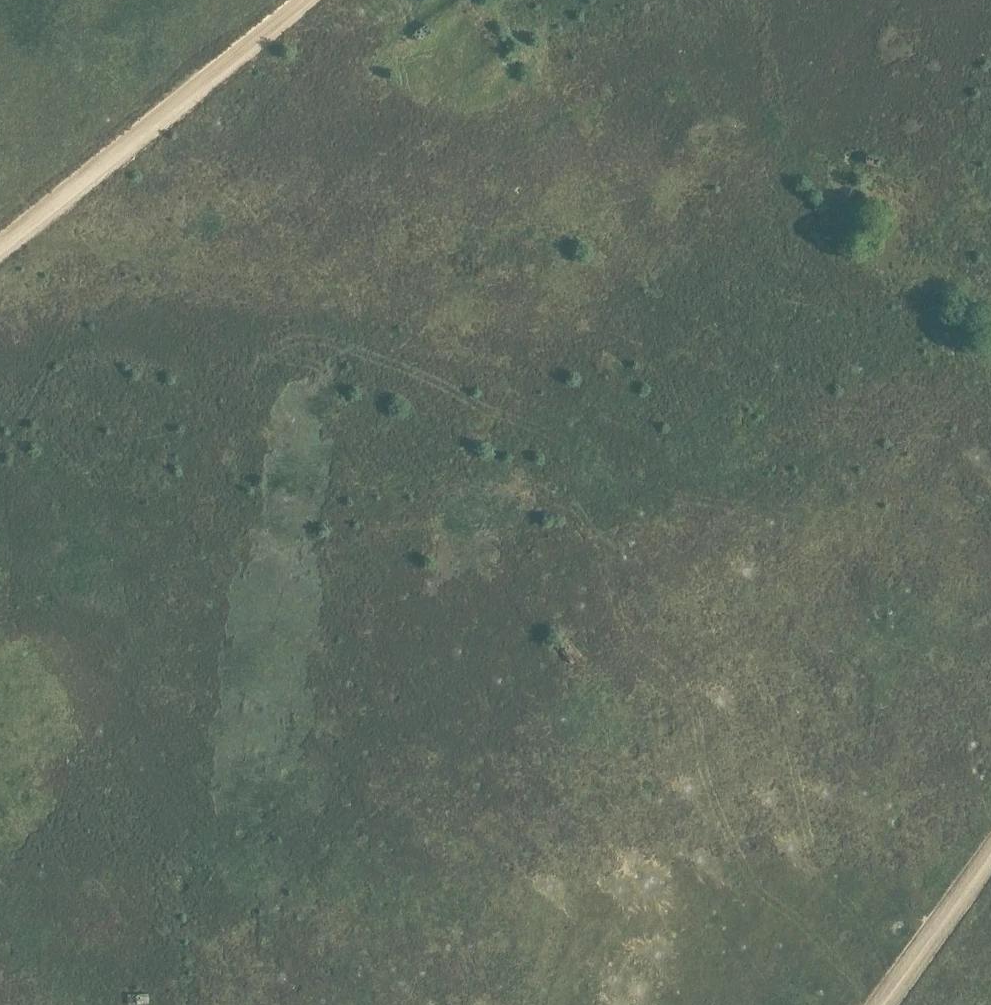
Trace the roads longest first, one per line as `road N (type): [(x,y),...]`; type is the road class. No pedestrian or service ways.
road 1 (track): [(303,0),(0,244)]
road 2 (track): [(879,1004),(990,852)]

